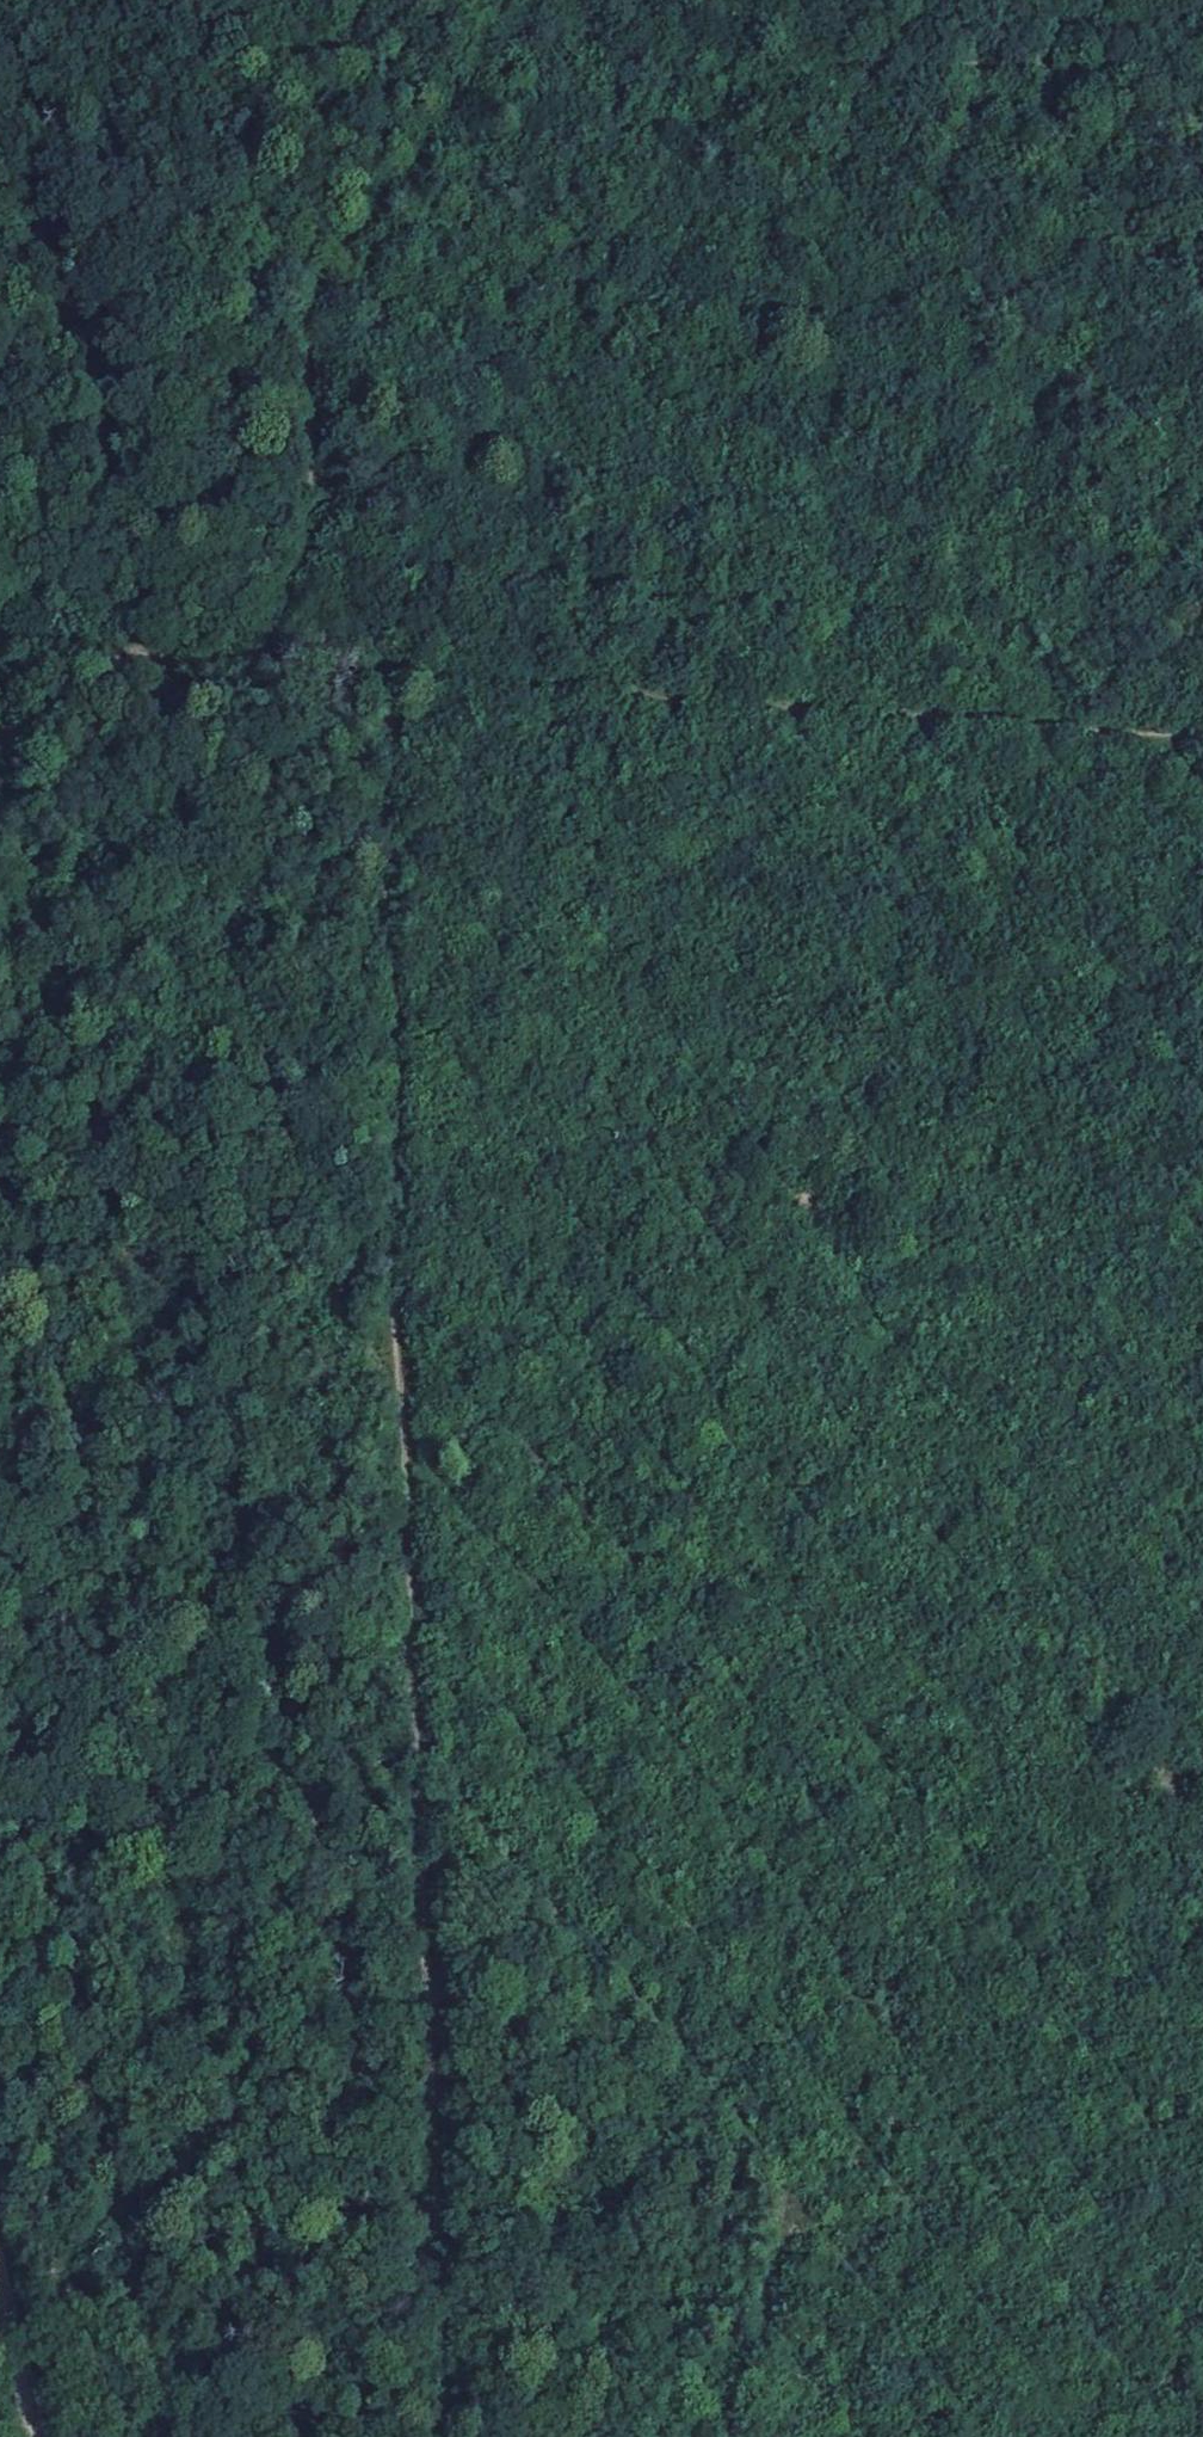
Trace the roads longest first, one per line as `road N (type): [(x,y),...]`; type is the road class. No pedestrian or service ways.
road 1 (track): [(0,2244),(47,2436)]

